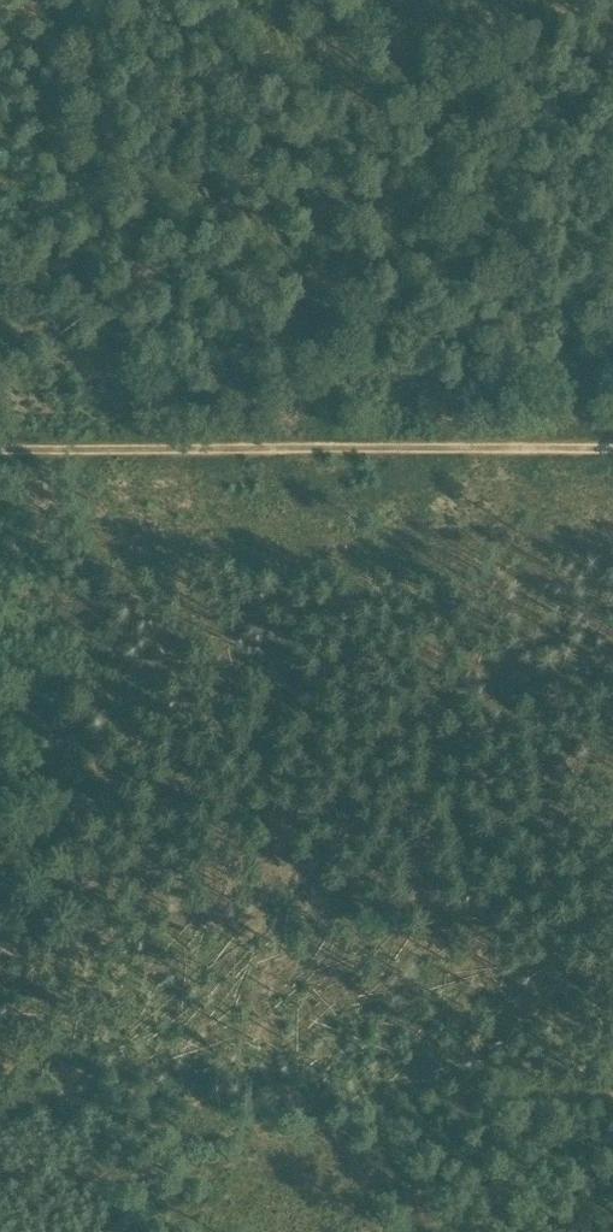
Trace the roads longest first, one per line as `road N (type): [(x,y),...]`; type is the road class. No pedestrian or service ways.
road 1 (track): [(0,451),(612,449)]

